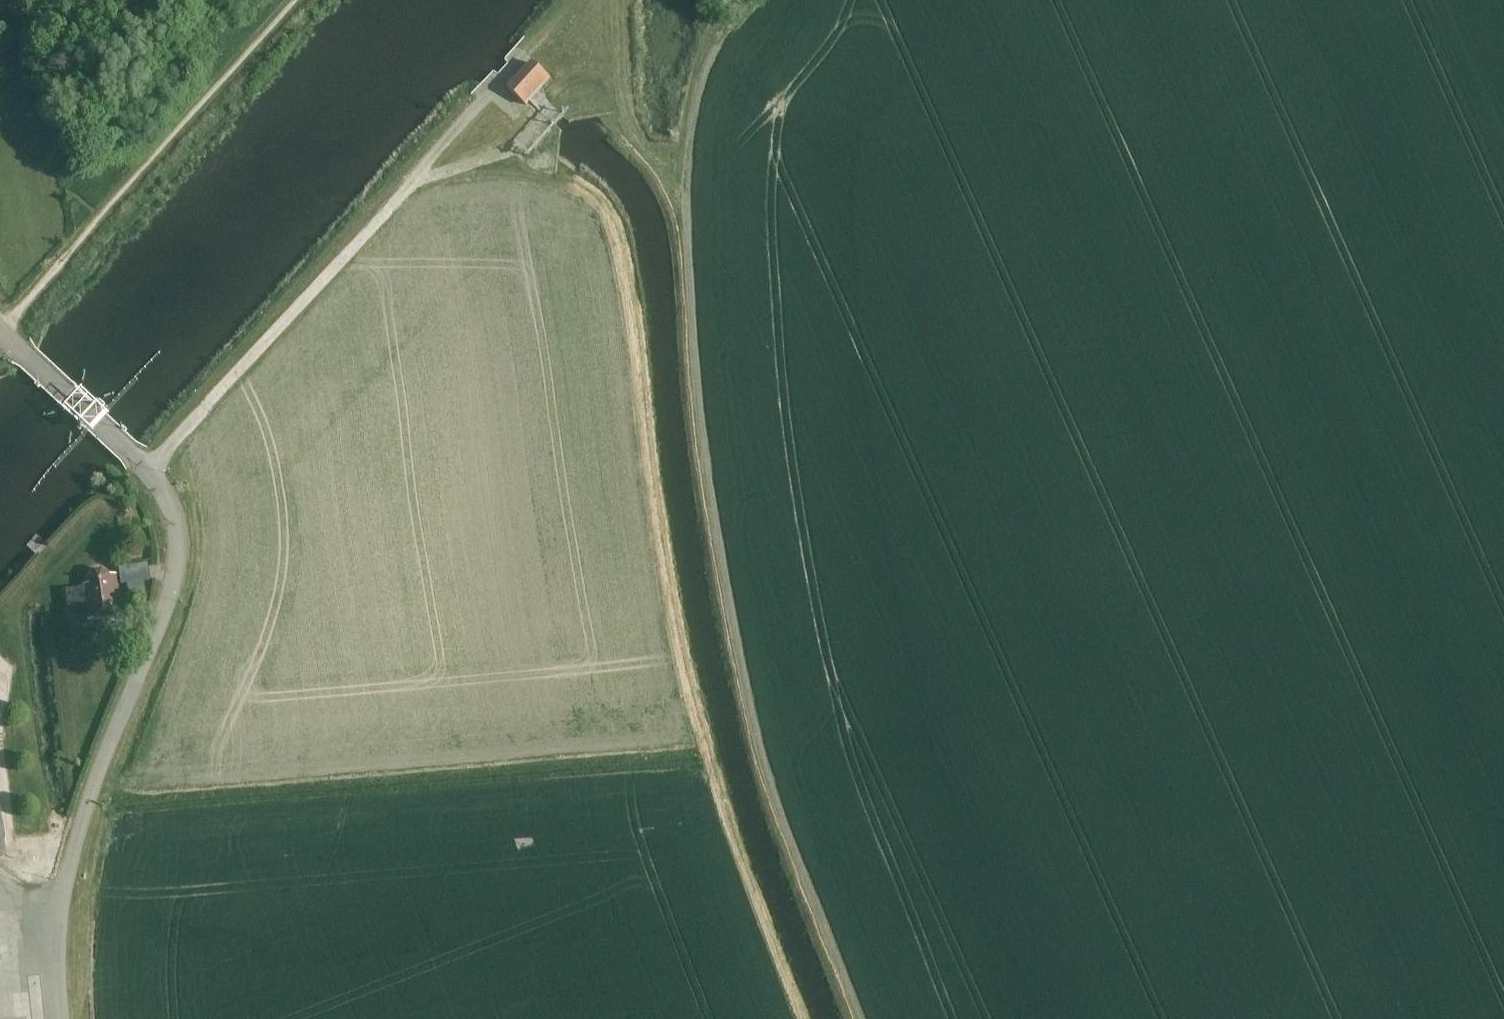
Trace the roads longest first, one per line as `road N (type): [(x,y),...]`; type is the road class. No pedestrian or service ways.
road 1 (unclassified): [(63,1018),(65,900),(77,842),(164,616),(180,562),(178,515),(138,456),(0,329)]

